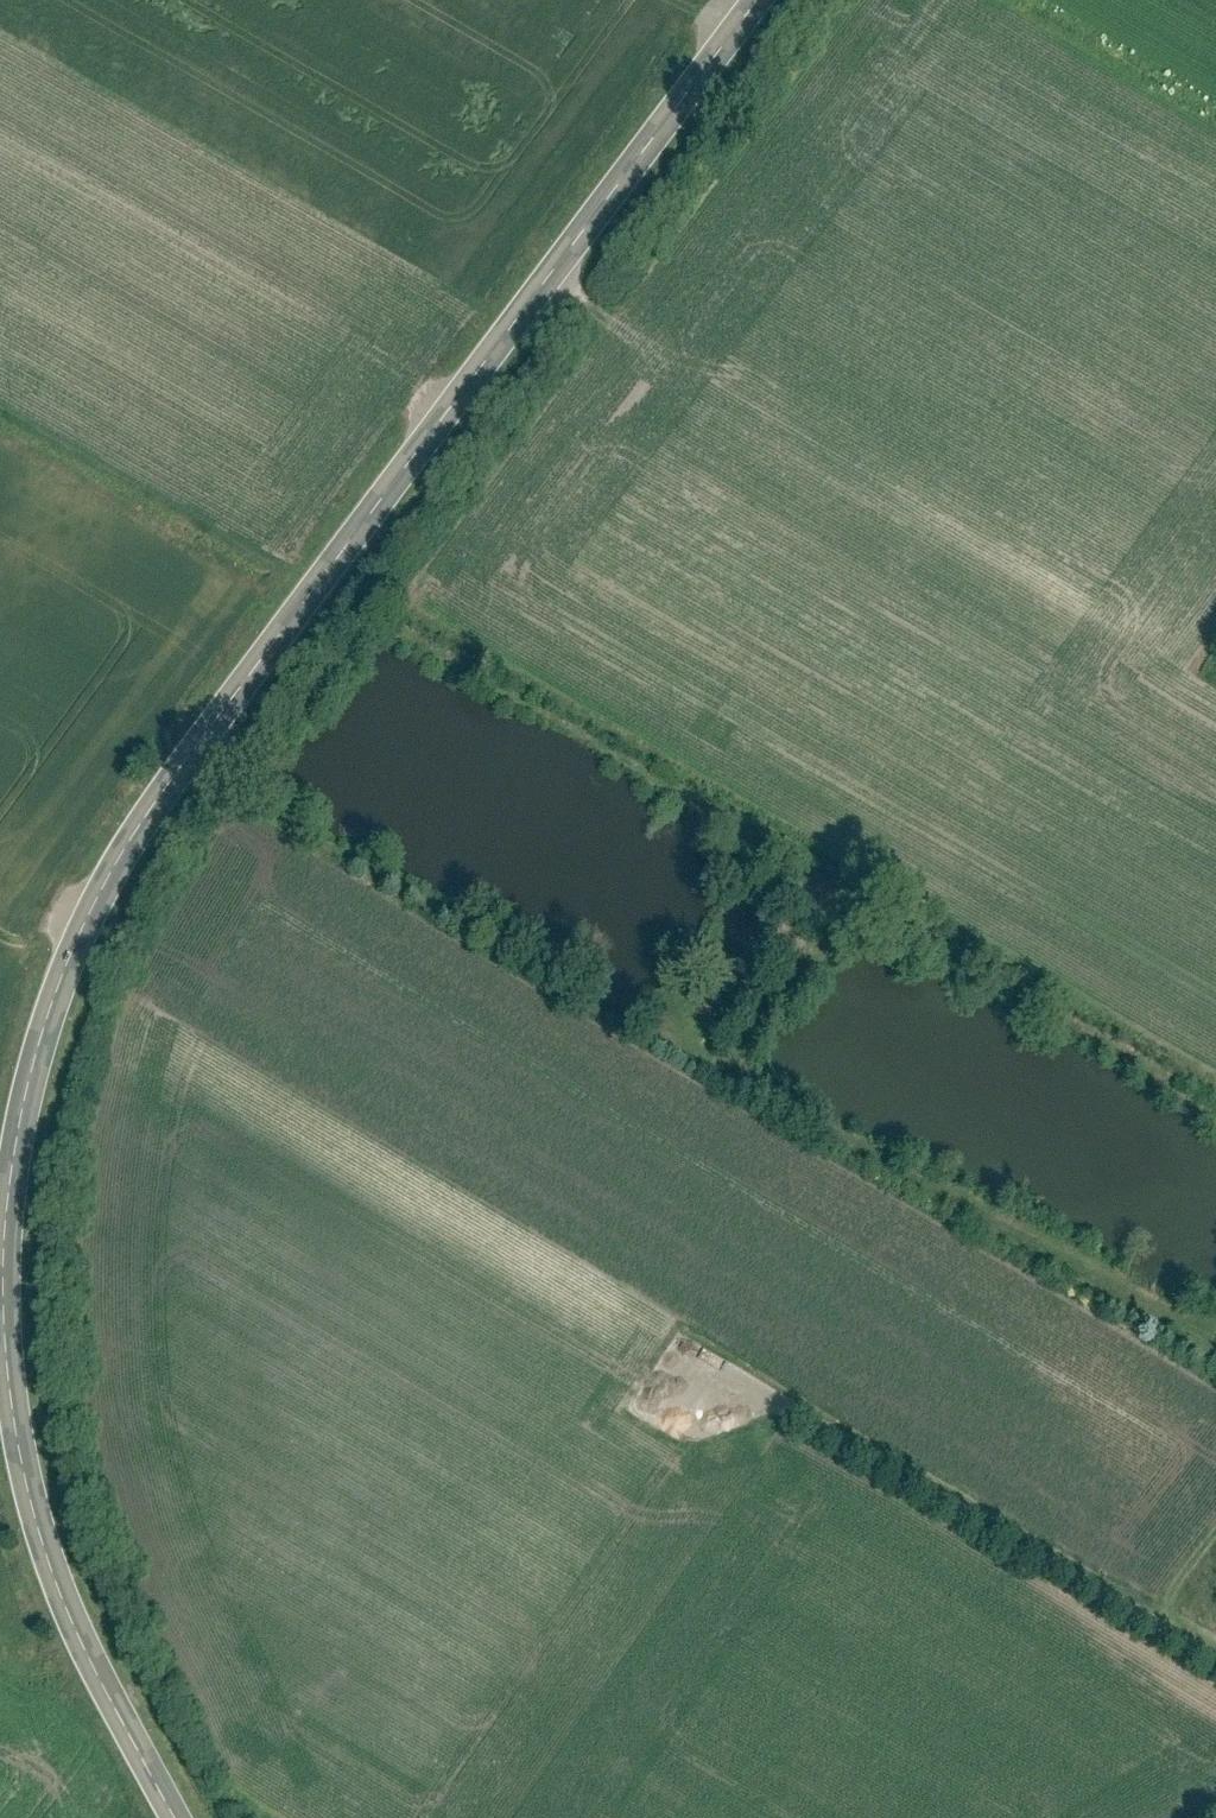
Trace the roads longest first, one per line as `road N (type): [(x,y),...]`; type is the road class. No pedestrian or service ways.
road 1 (secondary): [(176,1817),(65,1607),(24,1470),(3,1286),(12,1172),(41,1044),(105,886),(150,810),(759,0)]
road 2 (residential): [(1215,1650),(700,1351)]

